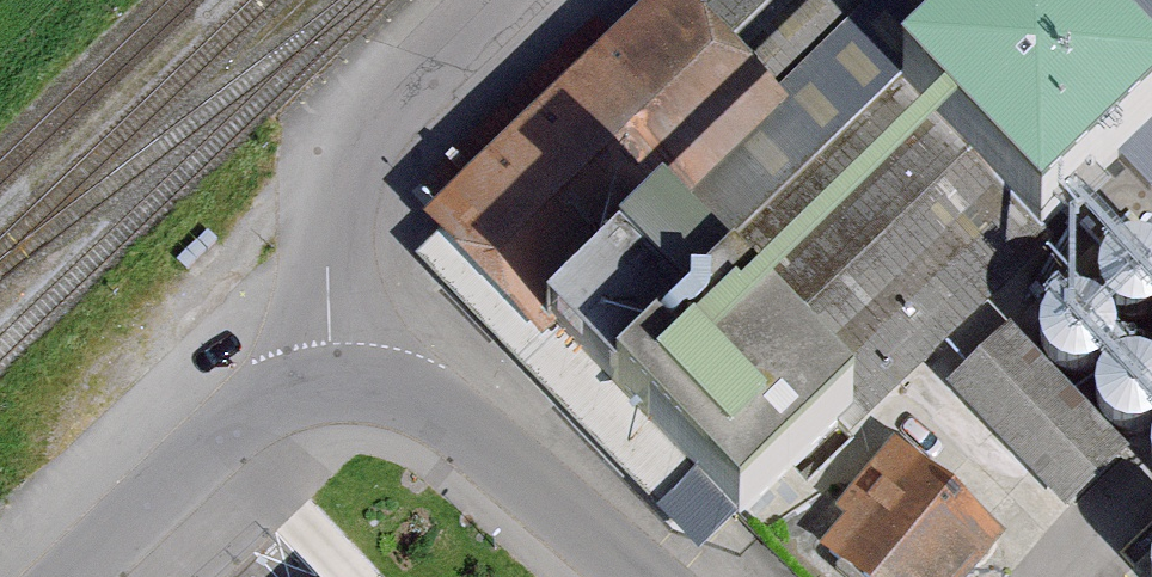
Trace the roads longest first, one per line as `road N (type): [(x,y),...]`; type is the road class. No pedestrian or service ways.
road 1 (residential): [(328,340),(326,268),(374,127),(519,0)]
road 2 (residential): [(328,340),(382,344),(441,363),(640,576)]
road 3 (residential): [(45,576),(249,364),(328,340)]

